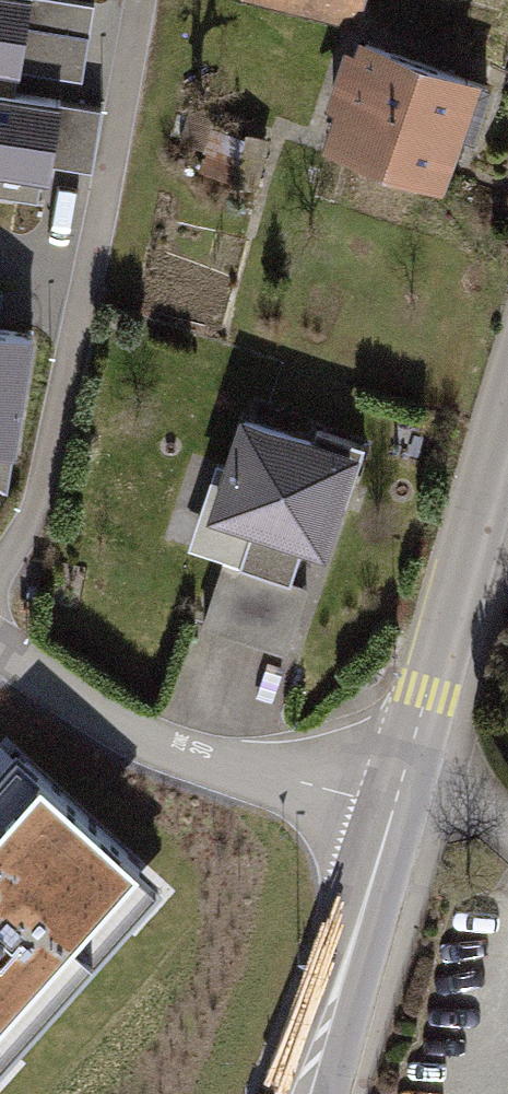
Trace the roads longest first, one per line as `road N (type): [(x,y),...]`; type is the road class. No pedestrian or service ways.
road 1 (residential): [(389,809),(244,772),(94,706),(0,646)]
road 2 (secondary): [(507,430),(389,809)]
road 3 (secondary): [(389,809),(296,1093)]

